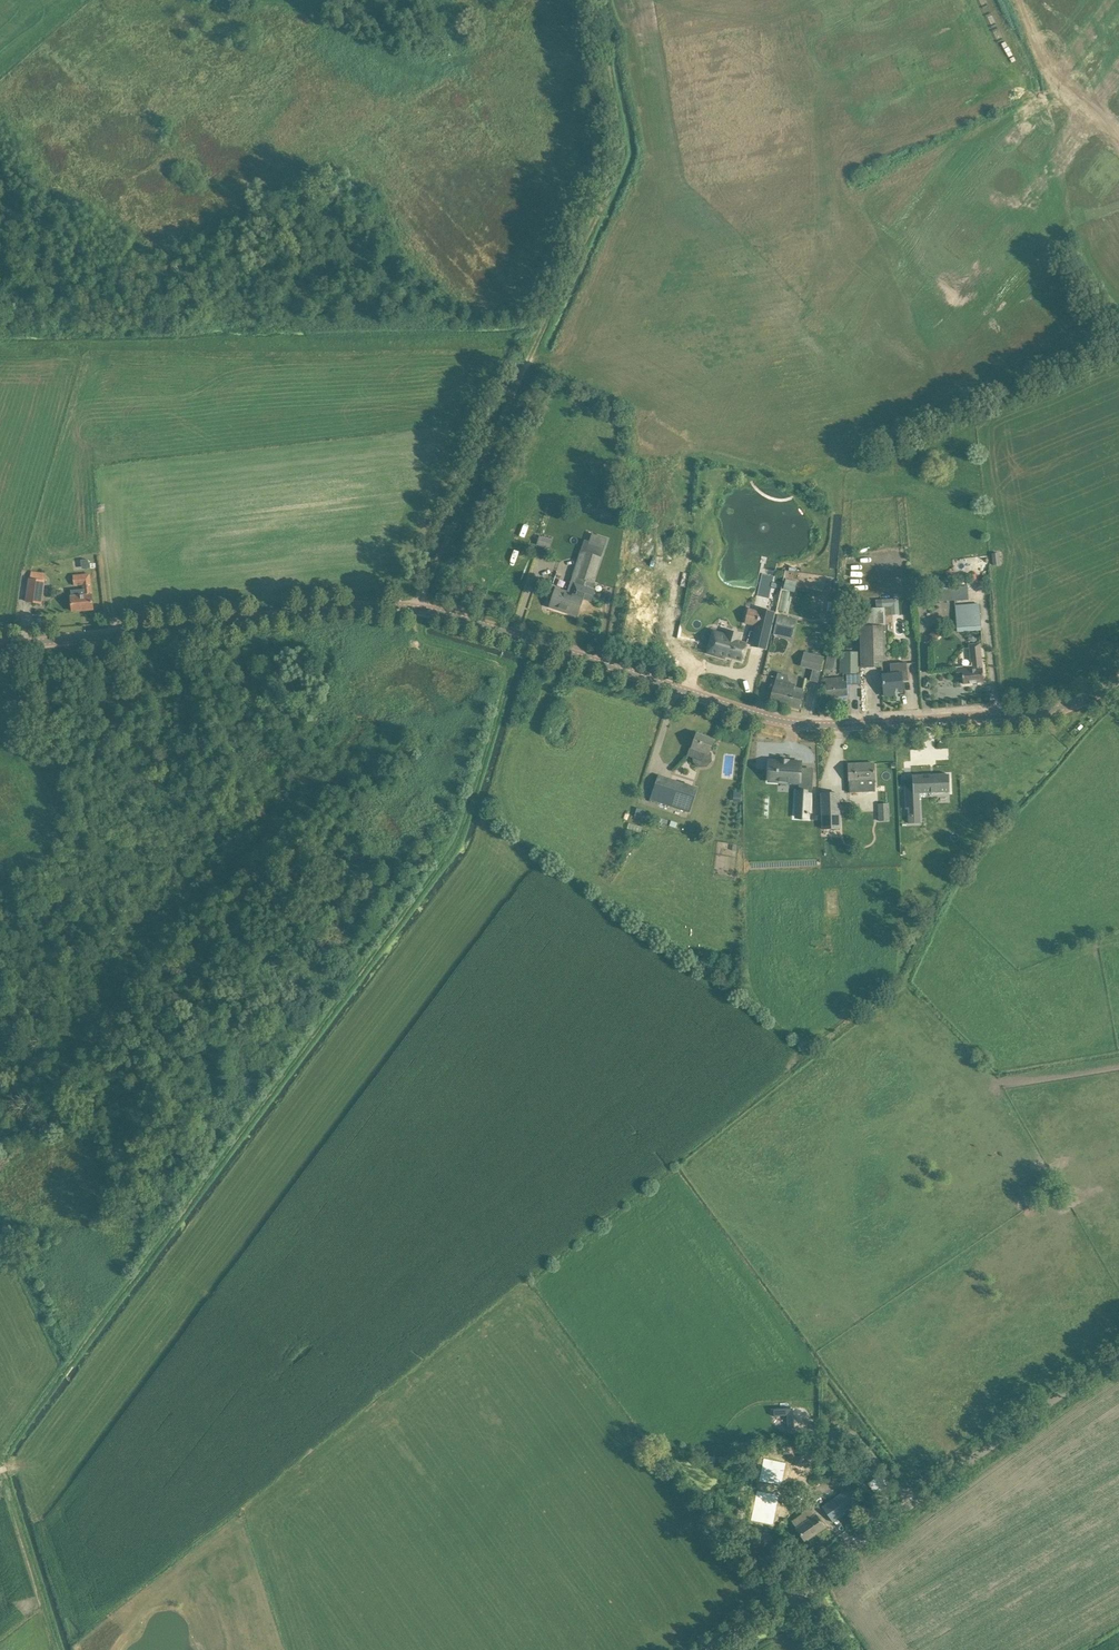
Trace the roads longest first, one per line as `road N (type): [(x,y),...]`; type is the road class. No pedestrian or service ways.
road 1 (tertiary): [(0,645),(403,608),(757,716),(817,725),(1065,707),(1118,678)]
road 2 (track): [(427,610),(623,163),(592,0)]
road 3 (unclassified): [(787,1592),(1118,1349)]

